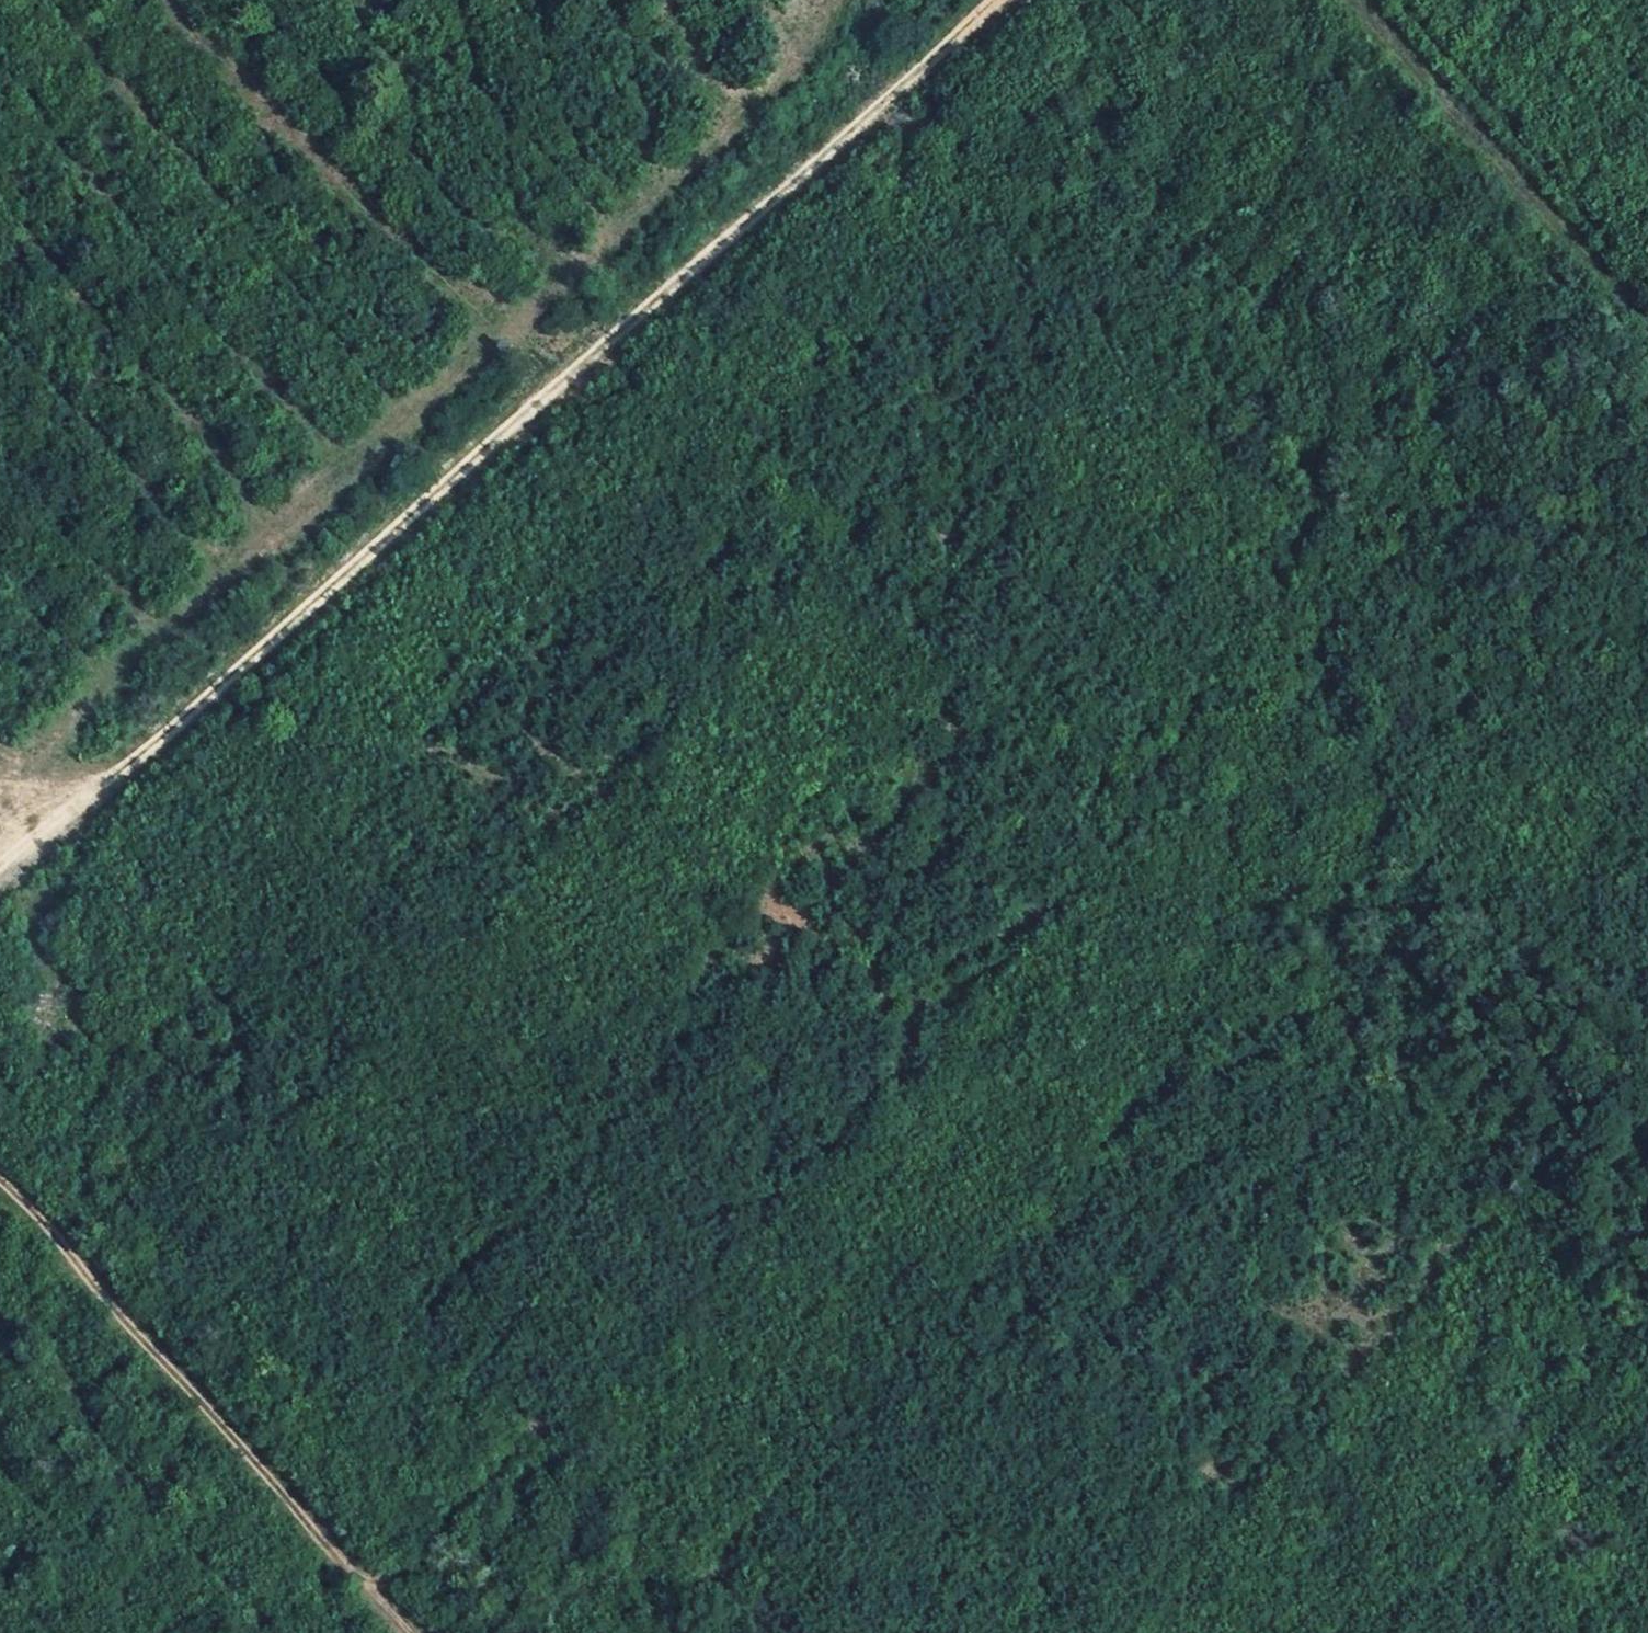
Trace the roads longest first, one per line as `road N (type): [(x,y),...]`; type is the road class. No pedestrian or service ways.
road 1 (track): [(0,870),(996,0)]
road 2 (track): [(0,1178),(403,1632)]

